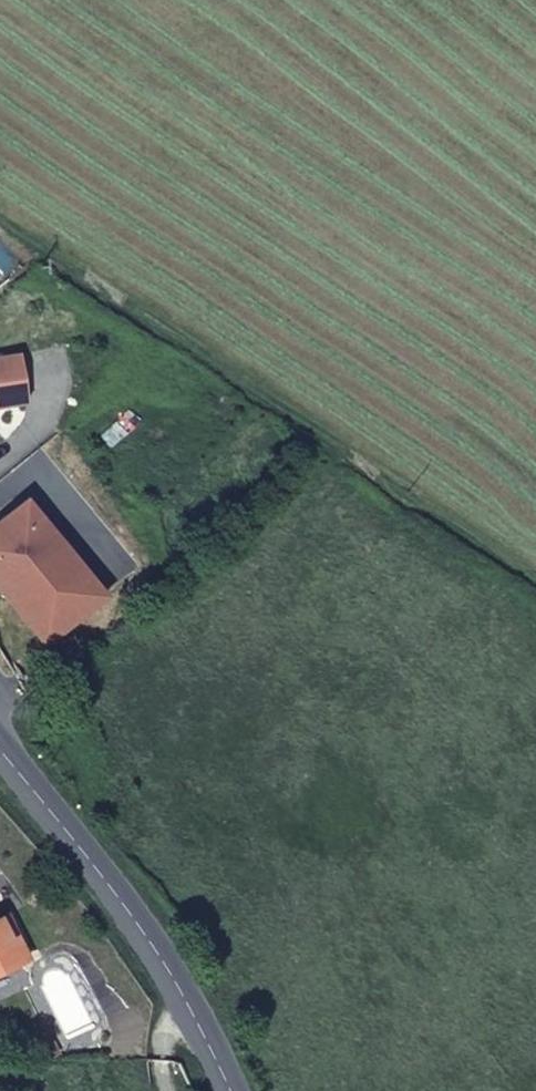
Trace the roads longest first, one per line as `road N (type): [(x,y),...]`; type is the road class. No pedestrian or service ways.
road 1 (secondary): [(231,1090),(165,965),(118,896),(0,754)]

